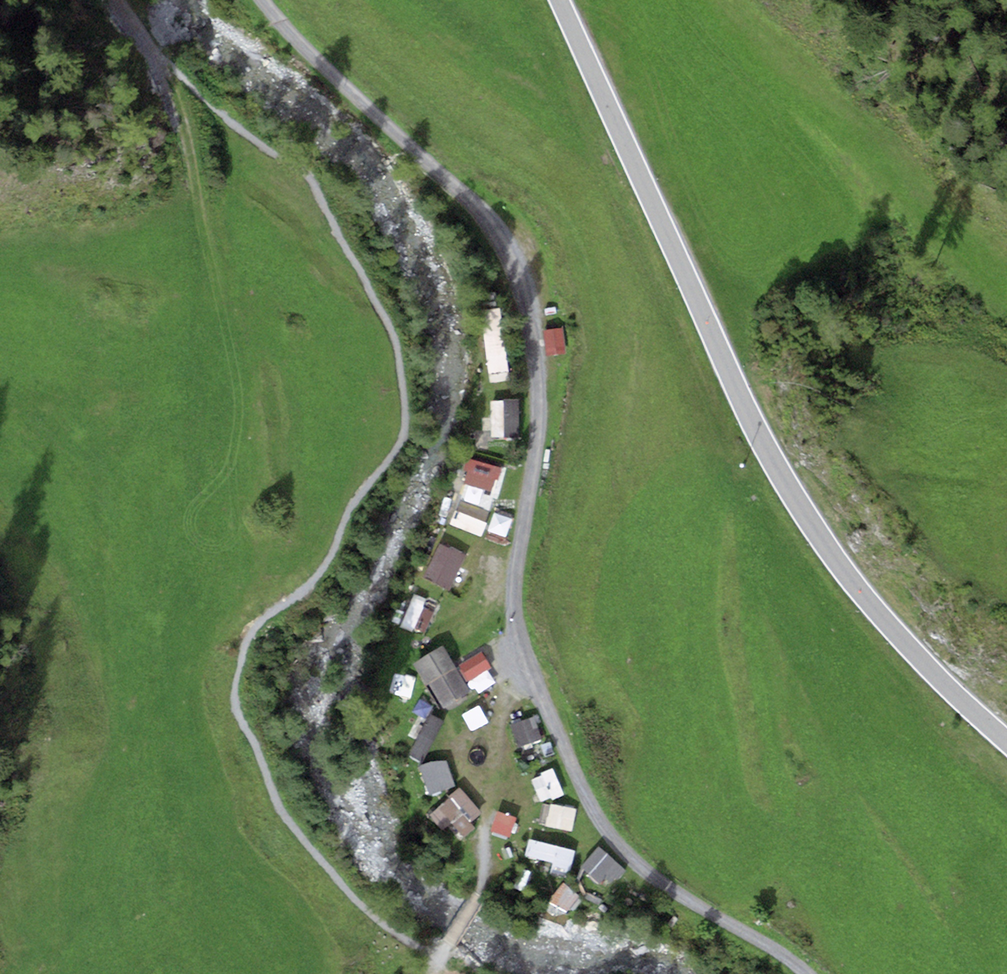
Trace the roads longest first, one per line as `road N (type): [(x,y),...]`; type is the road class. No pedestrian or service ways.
road 1 (secondary): [(1006,741),(866,600),(781,477),(559,0)]
road 2 (track): [(520,652),(515,549),(538,416),(532,313),(516,258),(491,218),(287,30),(265,0)]
road 3 (track): [(809,973),(670,884),(616,839),(520,652)]
road 4 (track): [(520,652),(502,700),(488,779),(483,883),(439,957)]

